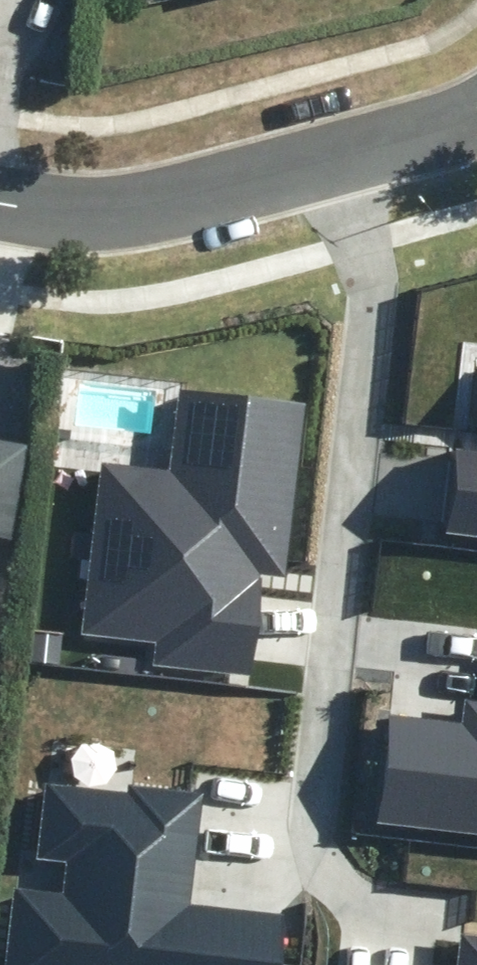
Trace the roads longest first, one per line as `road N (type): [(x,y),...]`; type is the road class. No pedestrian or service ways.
road 1 (residential): [(0,200),(124,205),(454,123),(476,110)]

